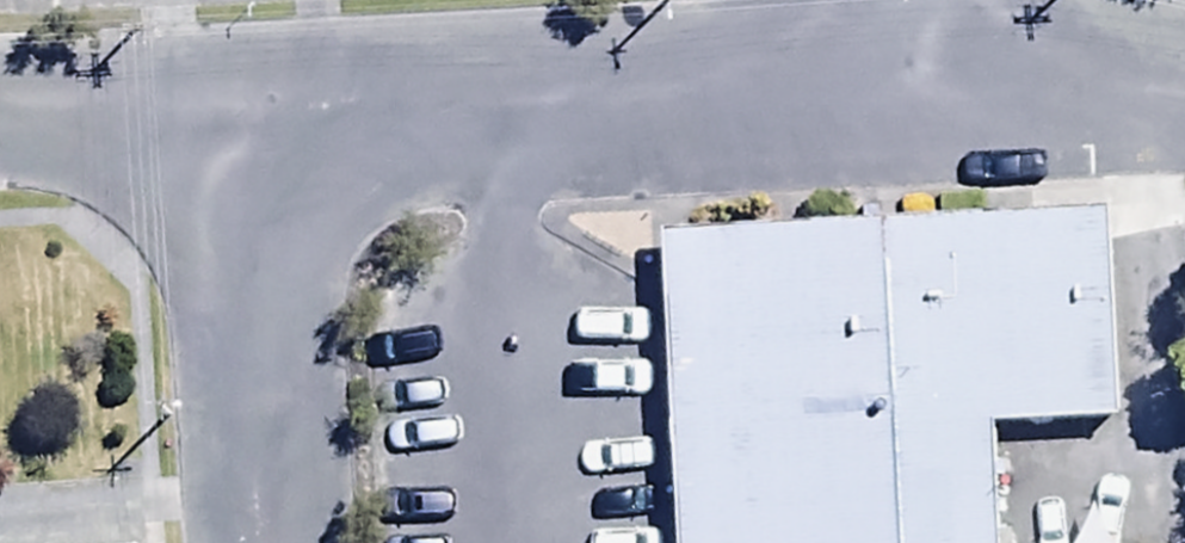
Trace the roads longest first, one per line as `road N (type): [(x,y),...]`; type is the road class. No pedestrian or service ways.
road 1 (residential): [(904,77),(259,122)]
road 2 (residential): [(259,122),(290,542)]
road 3 (residential): [(1184,80),(904,77)]
road 4 (residential): [(259,122),(0,133)]

